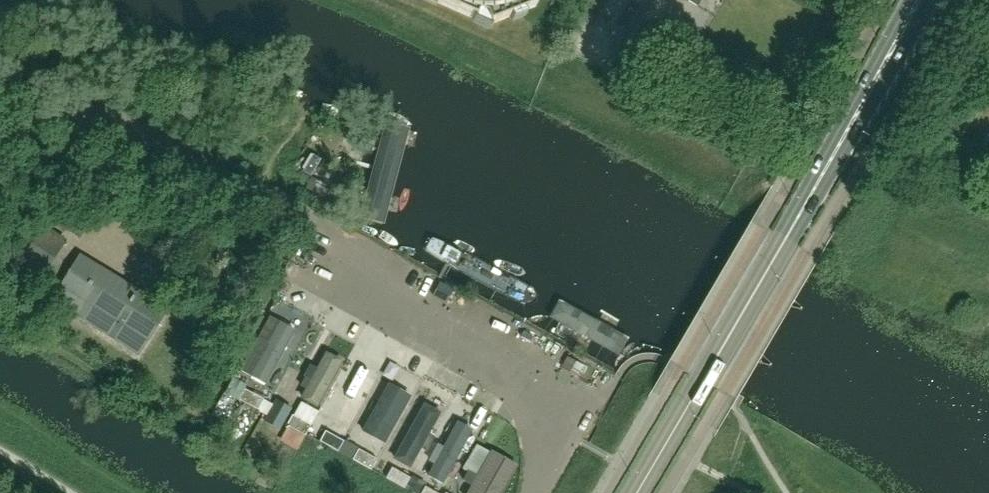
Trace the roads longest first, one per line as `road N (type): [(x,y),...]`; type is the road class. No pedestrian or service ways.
road 1 (unclassified): [(537,492),(586,406),(460,336),(343,255),(318,223)]
road 2 (secondary): [(637,492),(833,157)]
road 3 (secondary): [(833,157),(935,0)]
road 4 (secondary): [(910,0),(840,128),(833,157)]

